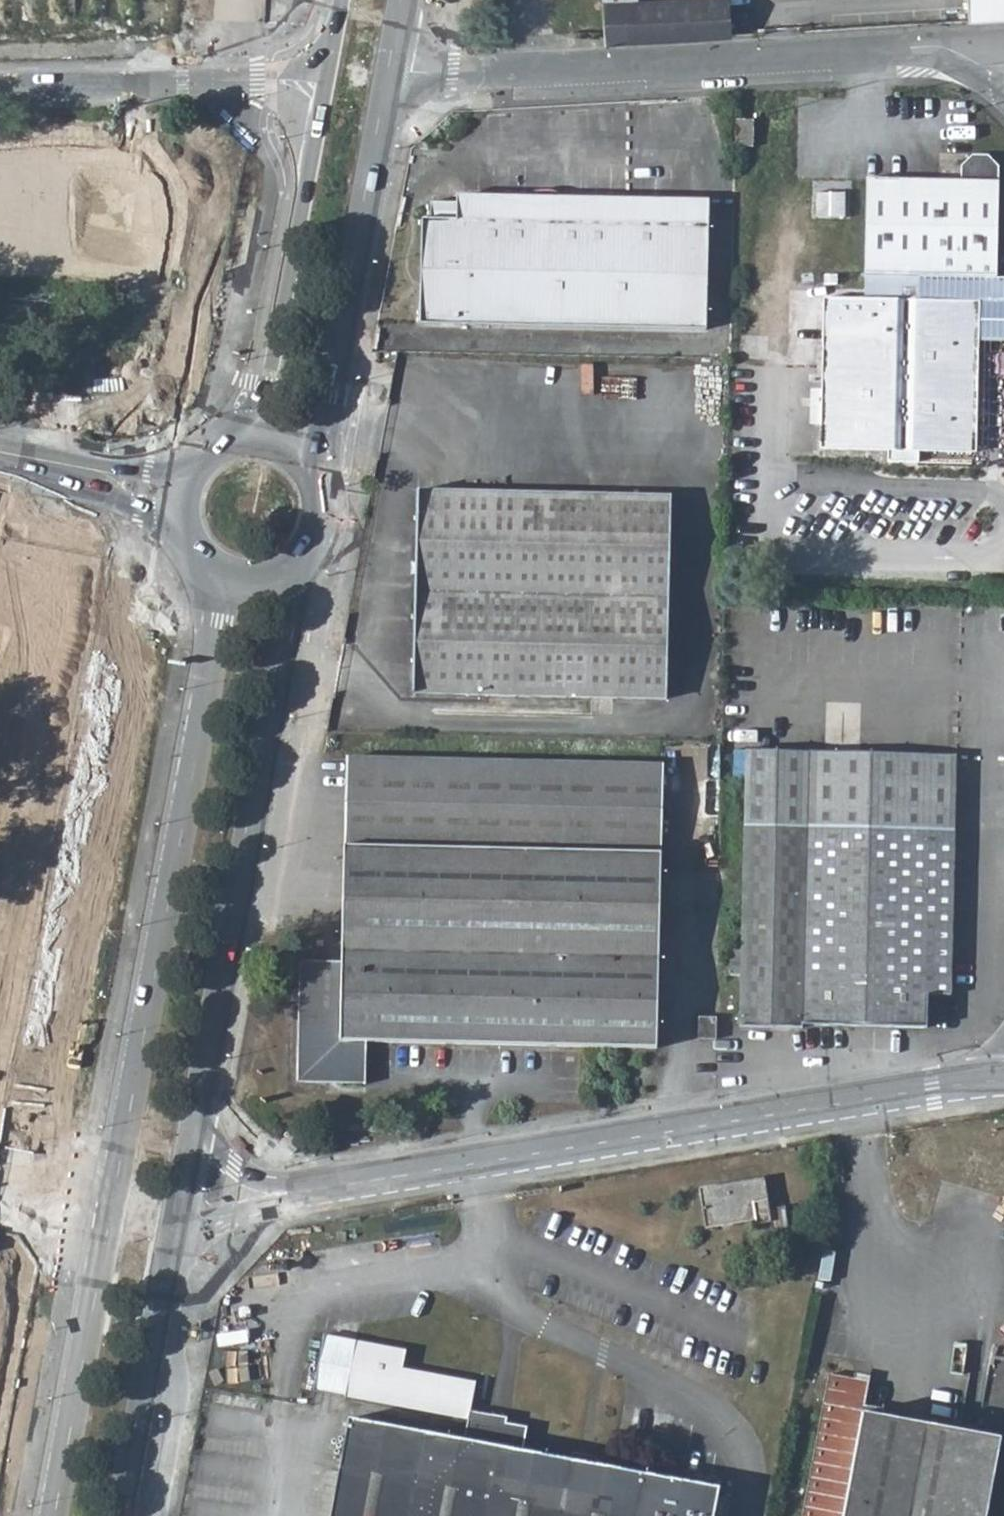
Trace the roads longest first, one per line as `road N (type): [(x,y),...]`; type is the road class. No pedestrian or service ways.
road 1 (unclassified): [(1003,1084),(336,1186)]
road 2 (primary): [(222,576),(112,1209)]
road 3 (residential): [(388,67),(454,74),(937,46),(1003,71)]
road 4 (primary): [(192,1120),(284,633),(310,573)]
road 5 (primary): [(331,467),(331,394),(388,67)]
road 6 (primary): [(320,78),(259,414),(244,433)]
road 7 (residential): [(0,87),(320,78)]
road 8 (primary): [(112,1209),(56,1515)]
road 9 (primary): [(124,1515),(168,1258)]
road 10 (tertiary): [(0,461),(186,497)]
road 11 (unclassified): [(168,1258),(227,1218),(336,1186)]
road 12 (unclassified): [(336,1186),(258,1184),(232,1170),(192,1120)]
road 13 (primary): [(168,1258),(192,1120)]

